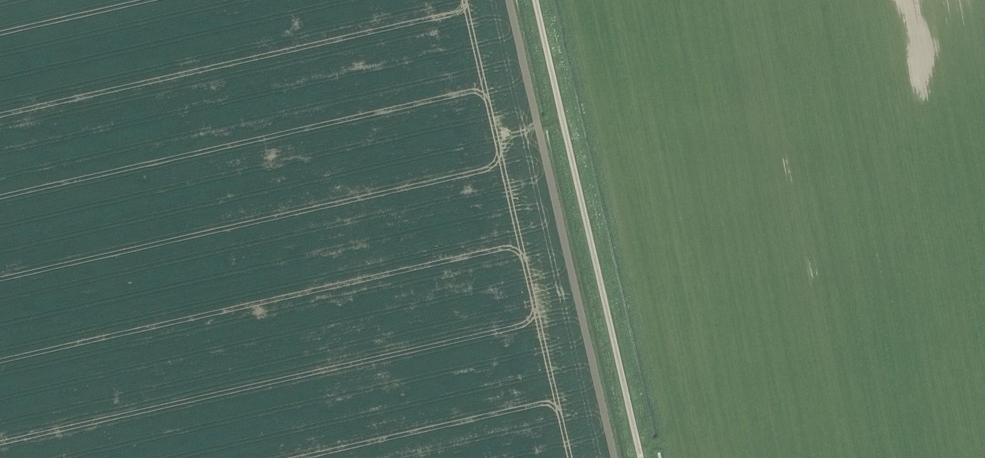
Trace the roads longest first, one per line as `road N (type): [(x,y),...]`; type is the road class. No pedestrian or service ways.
road 1 (unclassified): [(639,457),(534,0)]

